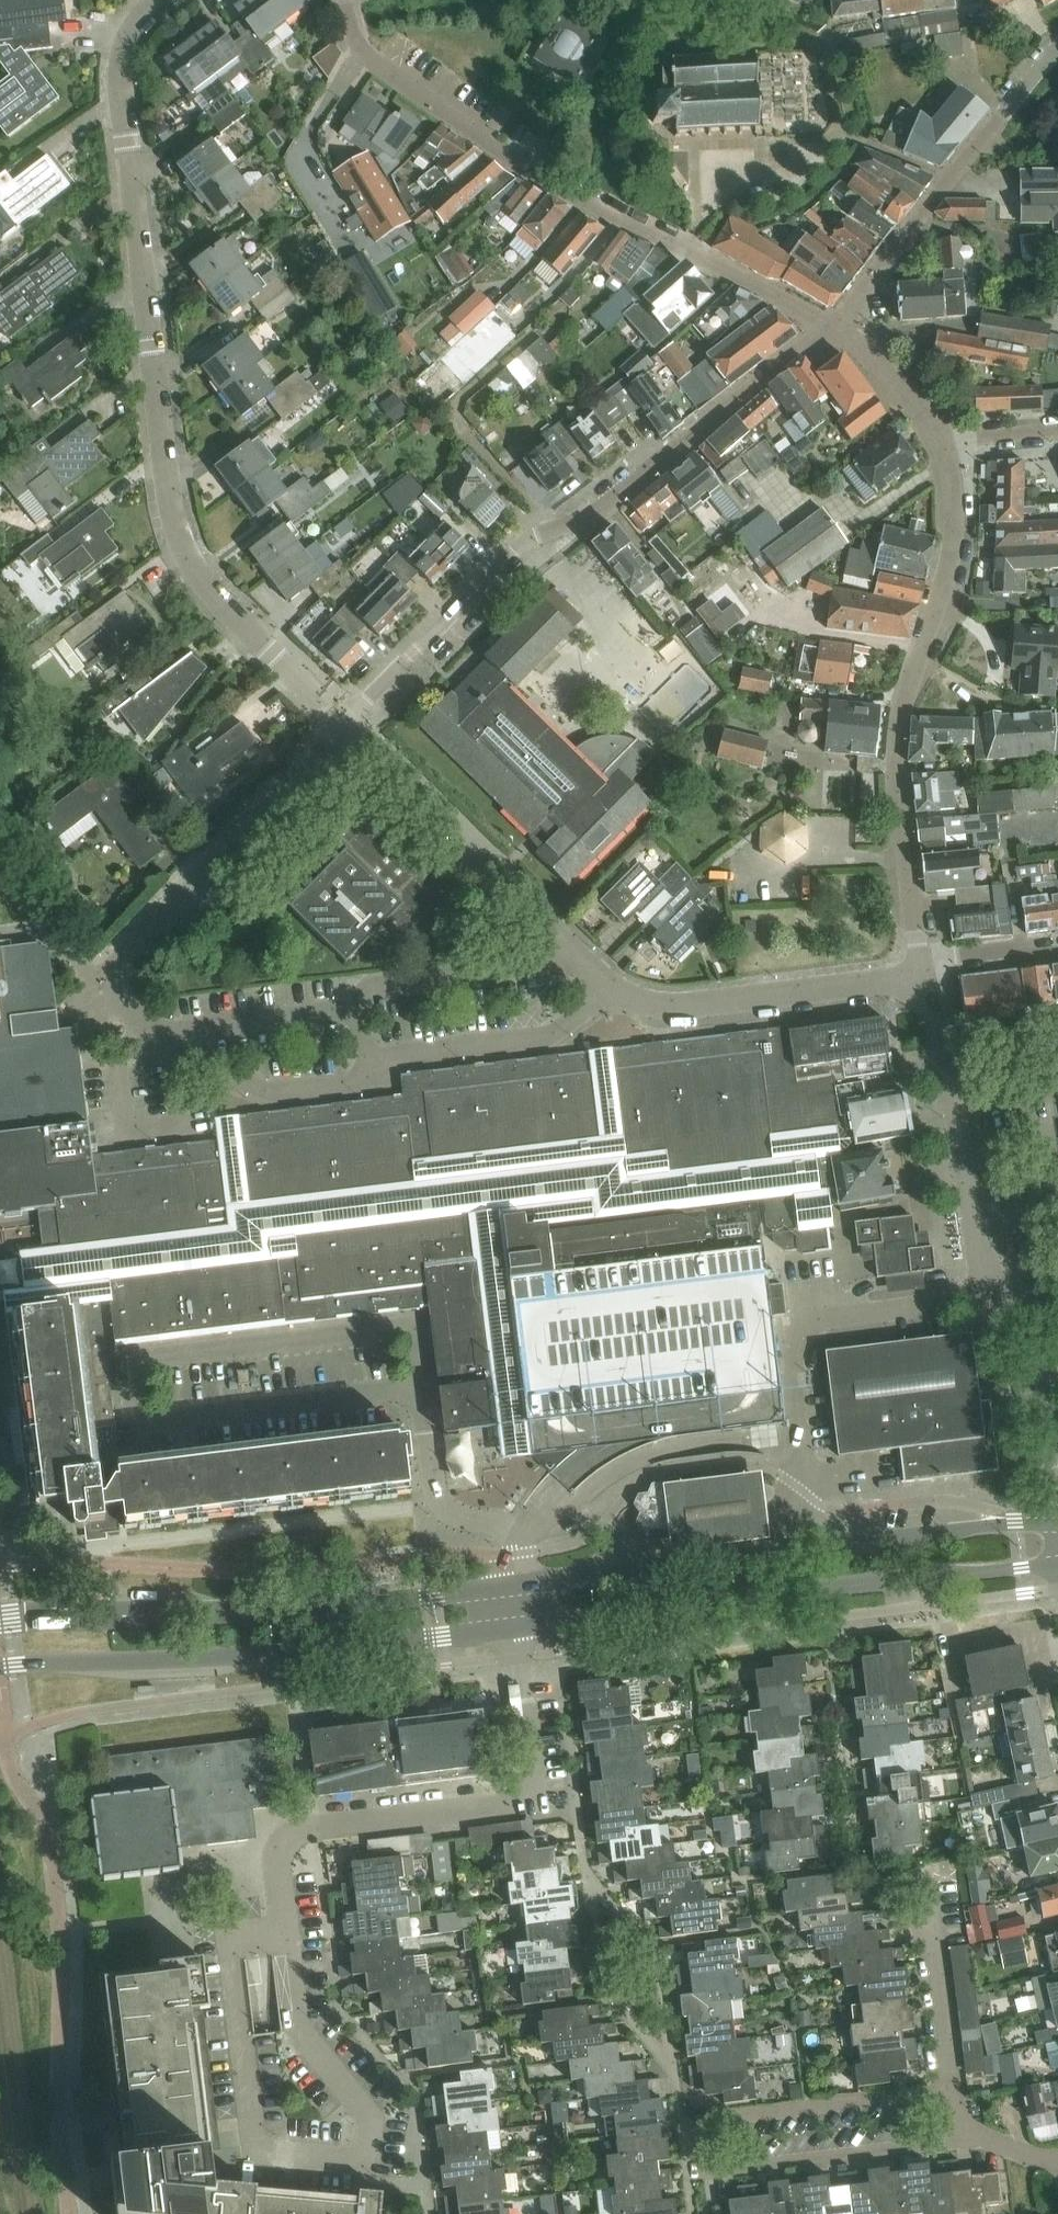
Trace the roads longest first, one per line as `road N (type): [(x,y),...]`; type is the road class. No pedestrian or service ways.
road 1 (residential): [(345,726),(177,548),(120,91),(131,33),(159,0)]
road 2 (residential): [(919,976),(667,1009),(617,994),(345,726)]
road 3 (residential): [(821,331),(595,515),(523,544),(345,726)]
road 4 (residential): [(821,331),(516,160),(374,64),(360,51),(344,0)]
road 5 (residential): [(958,2090),(700,2121),(705,2171),(964,2140)]
road 6 (residential): [(287,1936),(231,1939),(256,2154),(367,2165),(373,2119),(297,2028)]
road 7 (secondary): [(1057,1522),(513,1587)]
road 8 (secondary): [(514,1631),(1057,1566)]
road 9 (residential): [(919,976),(899,740),(944,585),(950,514),(941,448)]
road 10 (secondary): [(0,1666),(514,1631)]
road 11 (secondary): [(513,1587),(298,1607),(0,1619)]
road 12 (residential): [(287,1936),(278,1861),(303,1830),(511,1805),(534,1785),(514,1631)]
road 13 (residential): [(821,331),(1057,49)]
road 14 (residential): [(102,983),(345,726)]
road 15 (residential): [(997,1293),(919,976)]
road 16 (residential): [(1057,1470),(1040,1392),(997,1293)]
road 17 (residential): [(941,448),(900,393),(821,331)]
road 18 (residential): [(958,2090),(936,1938)]
road 19 (residential): [(919,976),(959,956),(1018,947),(1057,952)]

